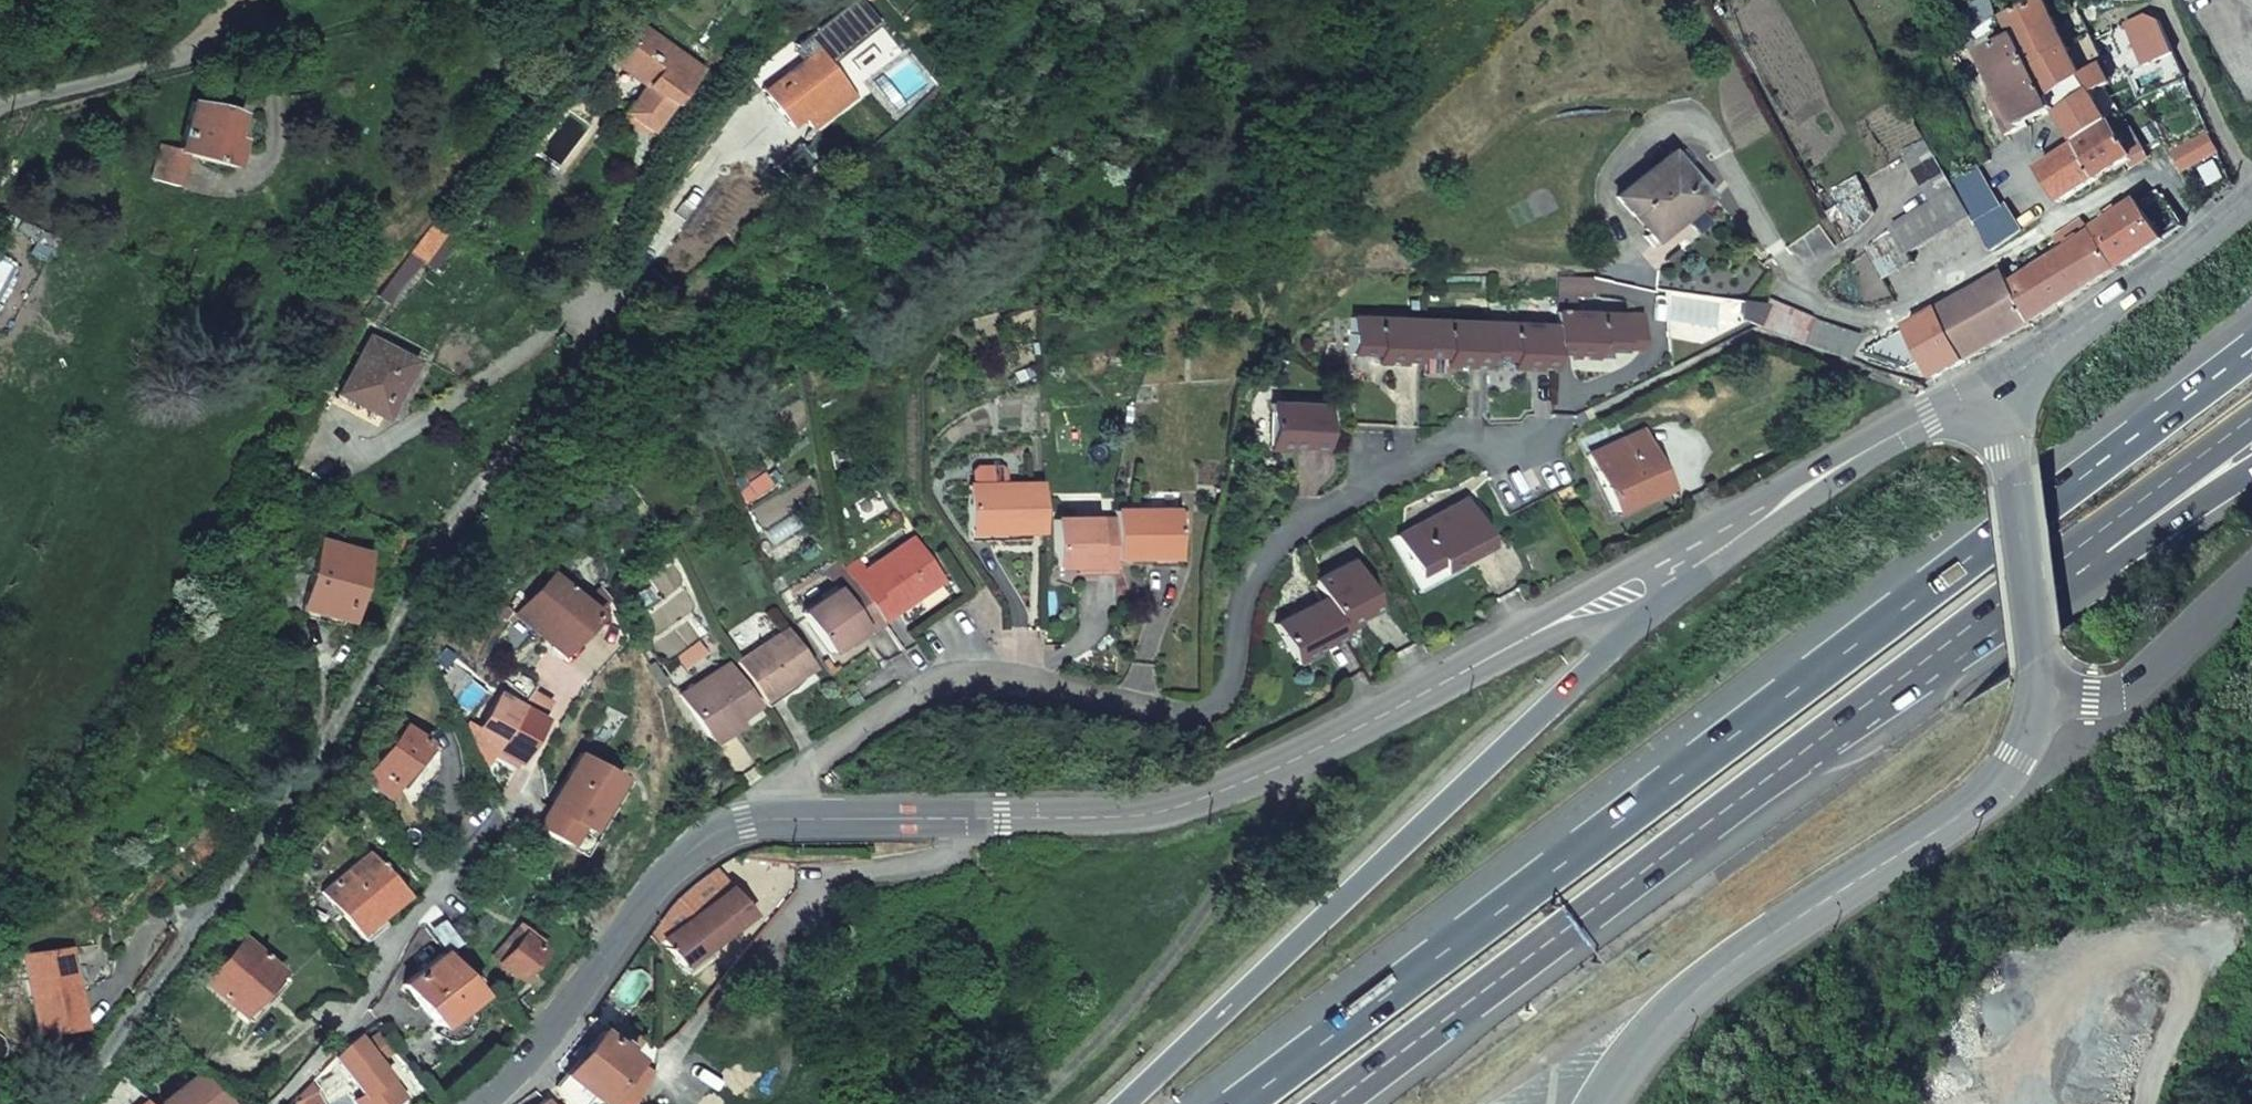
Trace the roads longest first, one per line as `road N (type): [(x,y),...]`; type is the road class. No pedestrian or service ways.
road 1 (trunk): [(2251,347),(1247,1103)]
road 2 (residential): [(597,262),(585,343),(439,530),(319,740),(64,1103)]
road 3 (residential): [(787,819),(792,791),(816,761),(948,678),(1027,678),(1179,714),(1205,712),(1230,685),(1252,582),(1288,535),(1456,440),(1556,431)]
road 4 (trunk): [(1335,1103),(2063,562)]
road 5 (trunk): [(1718,534),(1644,619),(1125,1103)]
road 6 (tertiary): [(2037,690),(2028,727),(1961,814),(1684,985),(1601,1103)]
road 7 (tertiary): [(1718,534),(1283,757)]
road 8 (residential): [(971,817),(918,856),(818,891),(655,1103)]
road 9 (tertiary): [(787,819),(745,827),(688,861),(637,906),(536,1047),(470,1103)]
road 10 (unclassified): [(1038,1103),(1210,896),(1283,757)]
road 11 (residential): [(494,807),(410,912),(384,968),(267,1103)]
road 12 (tertiary): [(2006,377),(1718,534)]
road 13 (tertiary): [(1283,757),(1217,791),(1120,815),(971,817)]
road 14 (tertiary): [(2006,377),(2008,454),(2037,690)]
road 15 (residential): [(2006,377),(2251,196)]
road 16 (residential): [(0,106),(257,35),(291,33)]
road 17 (residential): [(2251,582),(2128,689),(2089,699),(2037,690)]
road 18 (trunk): [(2063,562),(2251,420)]
road 19 (motorway): [(2063,562),(2147,532),(2251,469)]
road 20 (tertiary): [(971,817),(787,819)]

